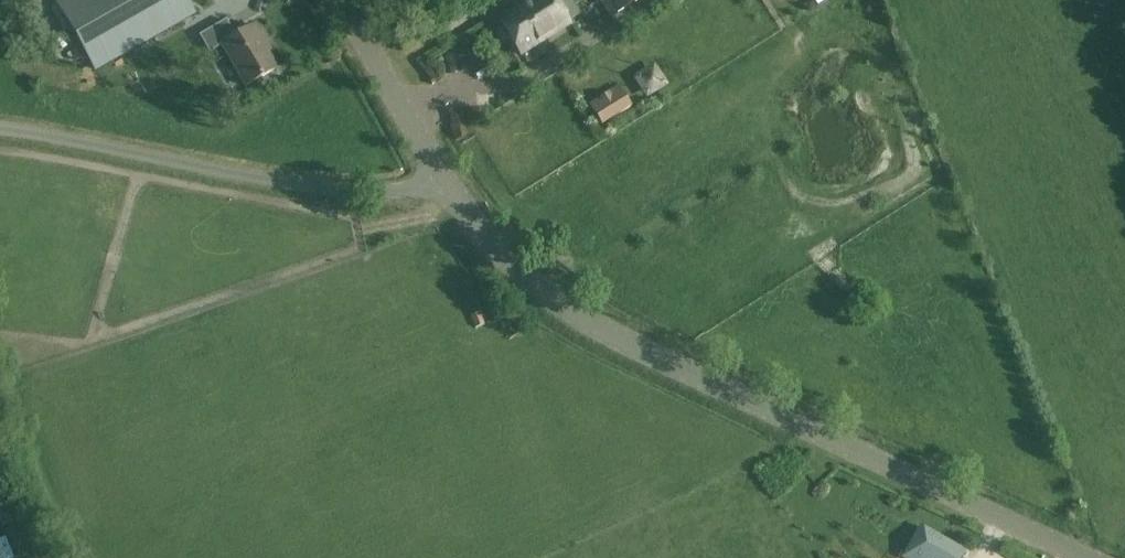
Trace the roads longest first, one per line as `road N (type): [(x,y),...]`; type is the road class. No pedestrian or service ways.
road 1 (unclassified): [(1105,557),(613,328),(530,274),(454,189),(345,0)]

